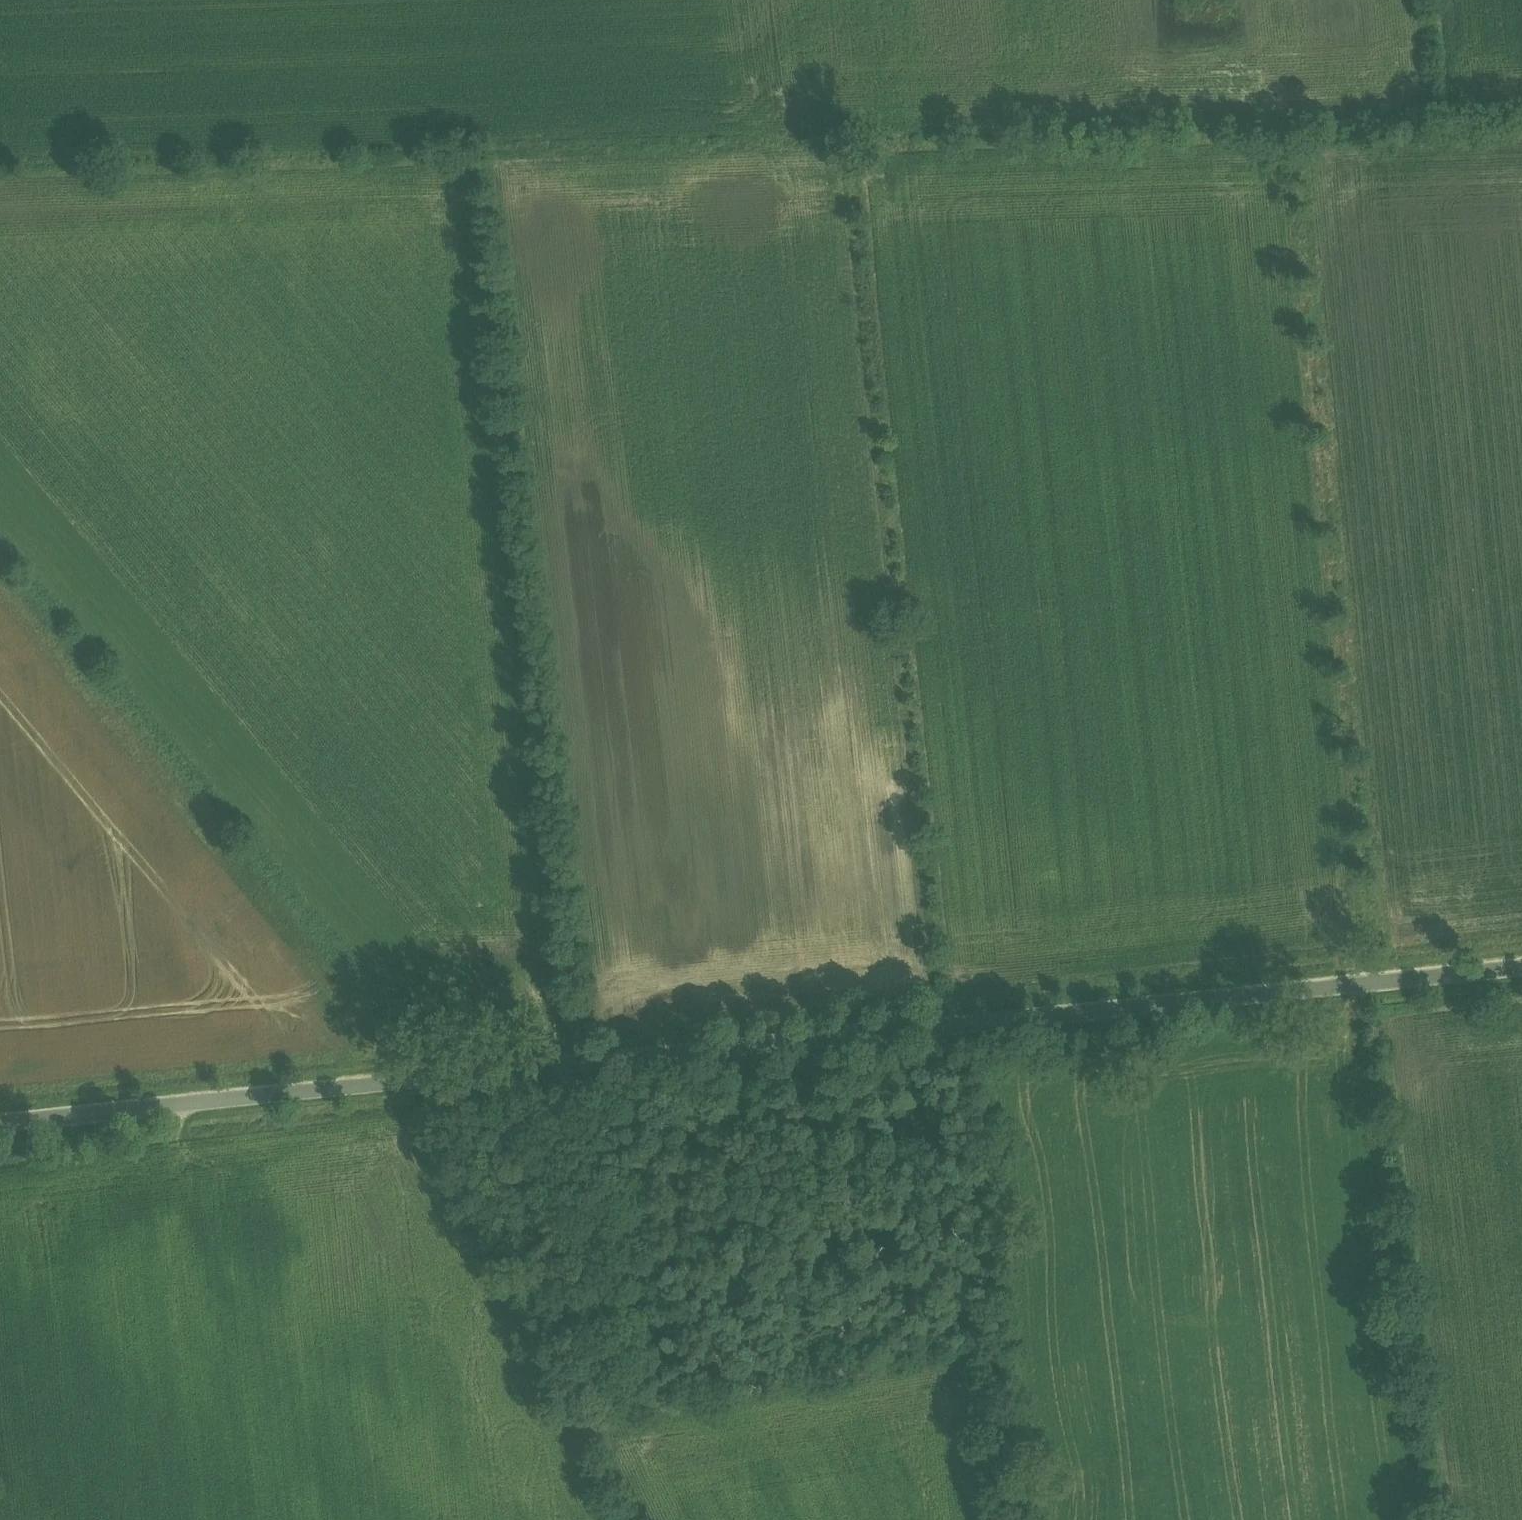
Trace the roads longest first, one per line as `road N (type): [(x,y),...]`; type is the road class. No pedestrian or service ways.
road 1 (tertiary): [(1521,968),(0,1123)]

